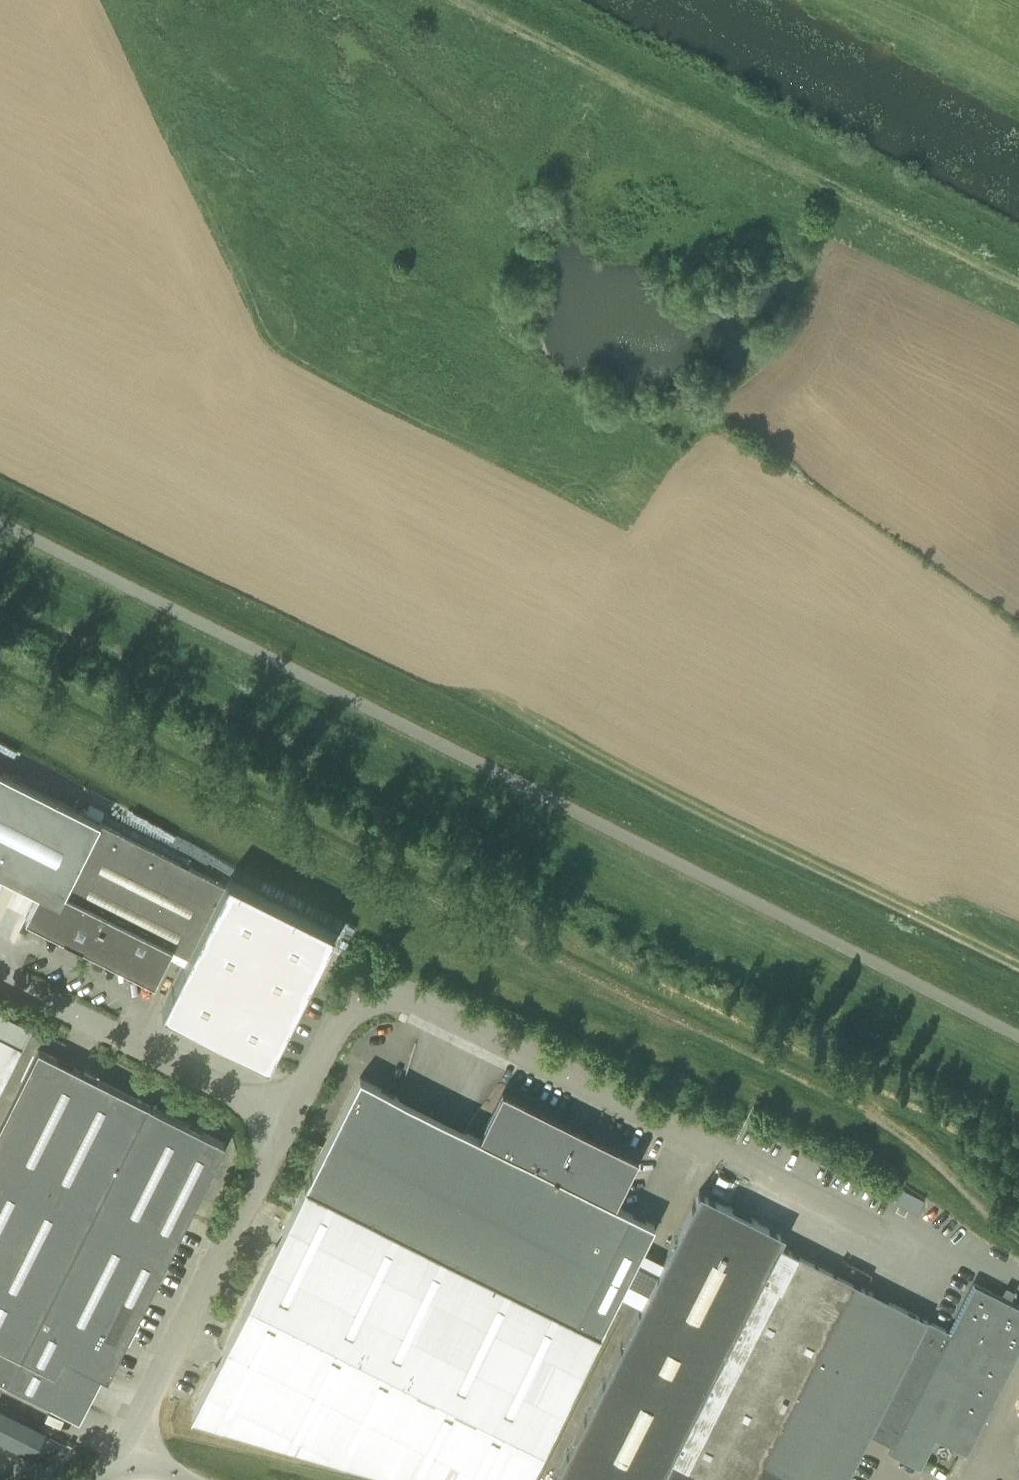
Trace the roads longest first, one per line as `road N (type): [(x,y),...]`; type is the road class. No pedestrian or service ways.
road 1 (unclassified): [(286,1112),(329,1028),(357,1003),(385,998),(416,1004),(727,1152)]
road 2 (unclassified): [(121,1454),(286,1112)]
road 3 (unclassified): [(286,1112),(0,970)]

